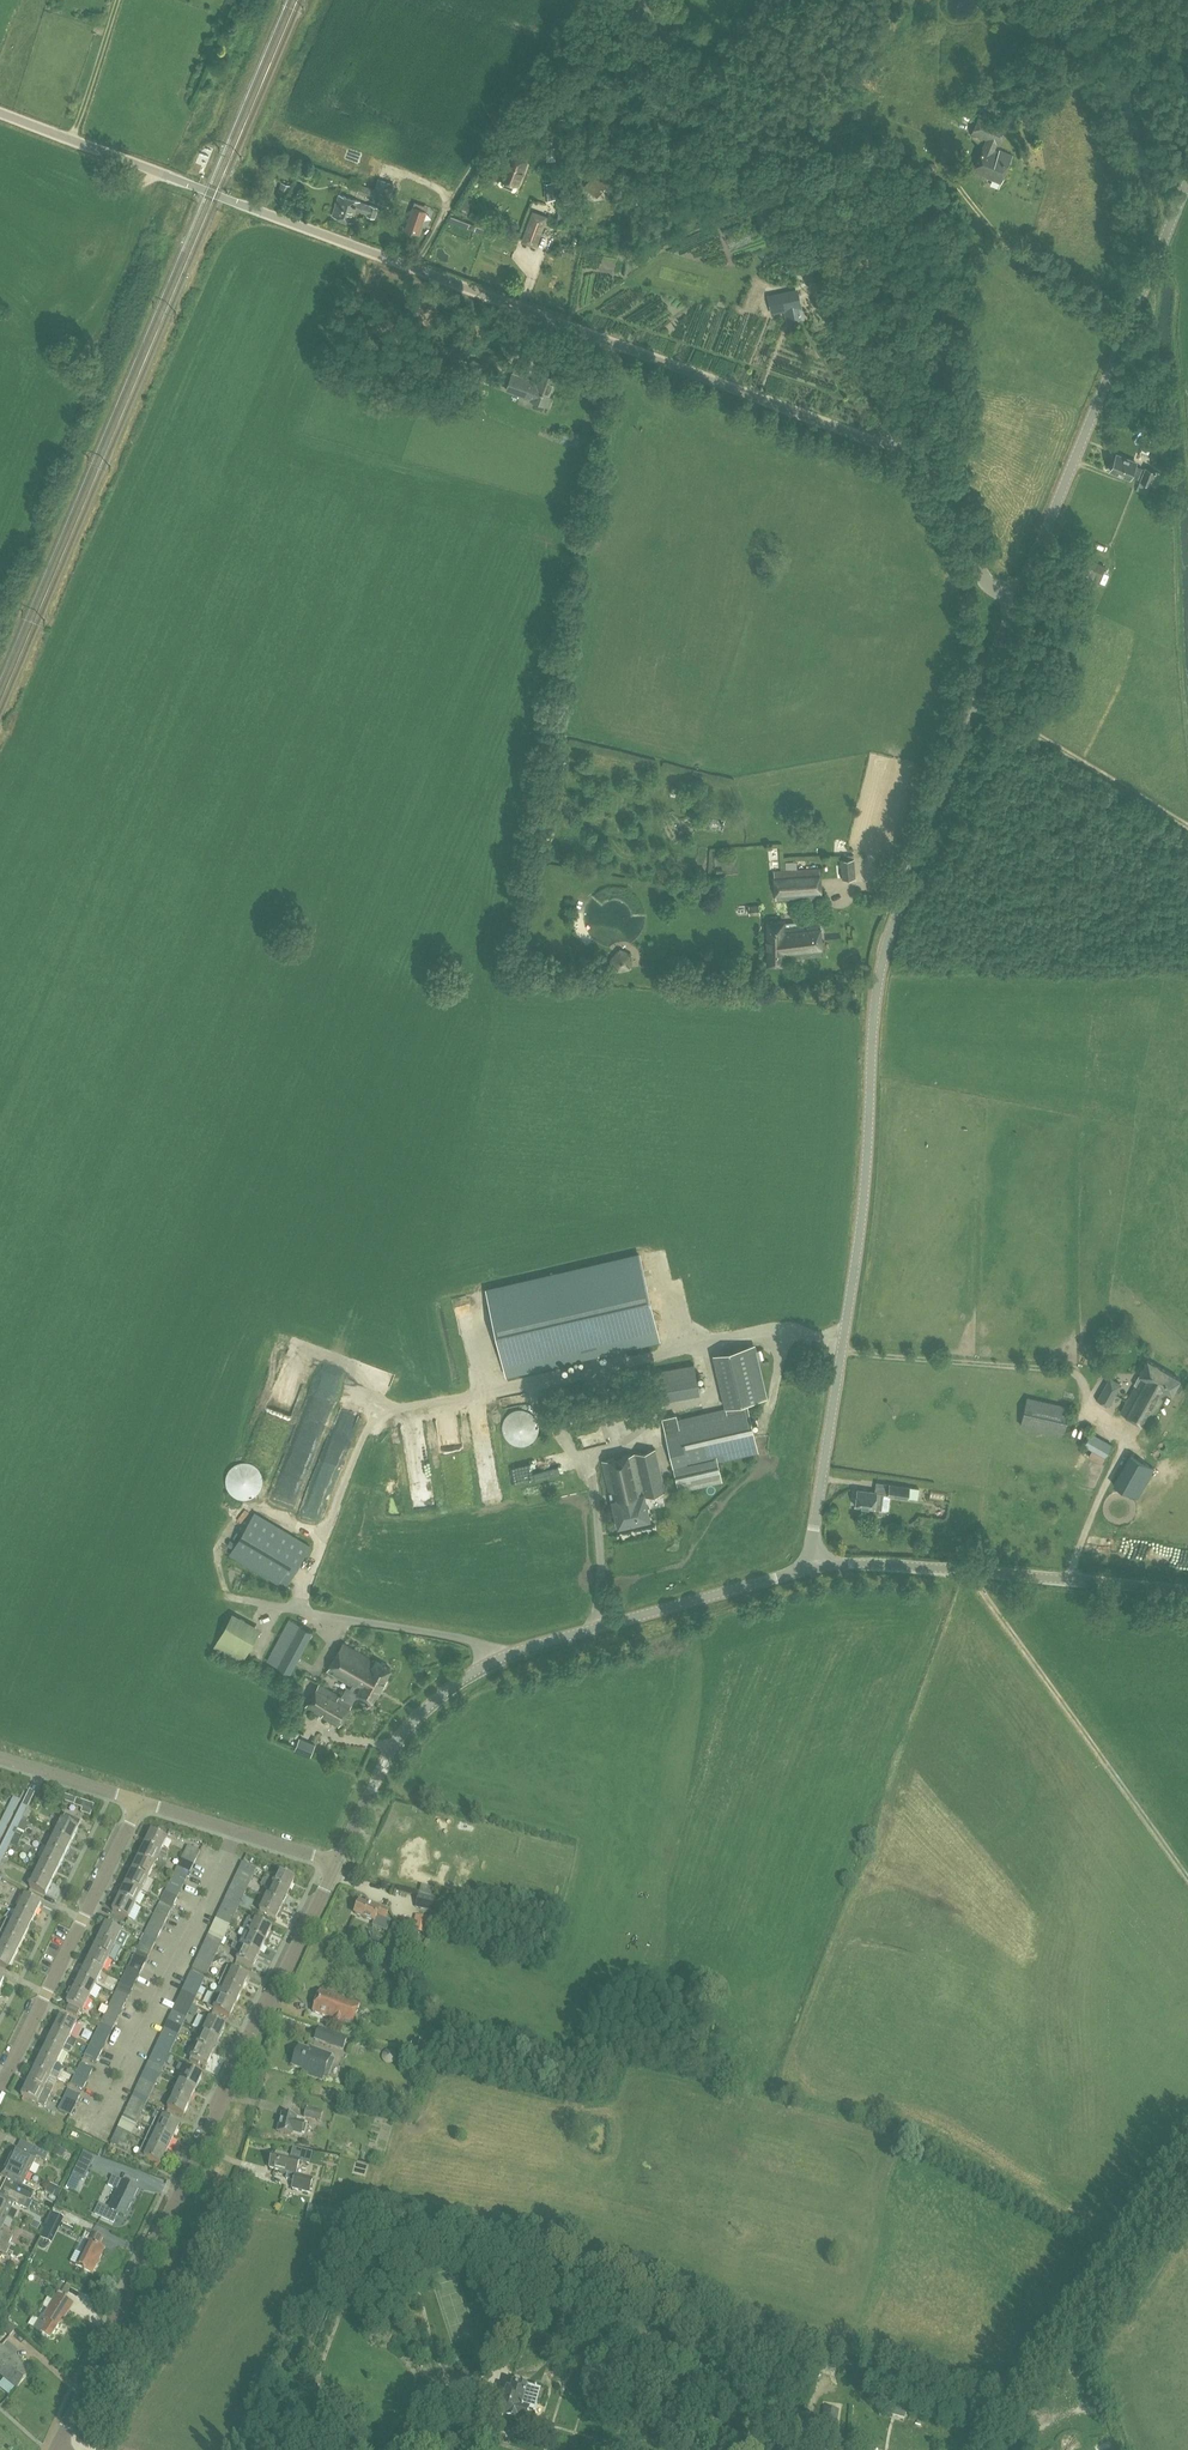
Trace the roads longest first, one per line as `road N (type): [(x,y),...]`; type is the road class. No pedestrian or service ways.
road 1 (tertiary): [(812,1570),(861,1202),(881,964),(1017,604)]
road 2 (unclassified): [(0,112),(925,463)]
road 3 (tertiary): [(55,2449),(336,1864)]
road 4 (tertiary): [(336,1864),(415,1718),(479,1669),(536,1644),(812,1570)]
road 5 (unclassified): [(925,463),(637,0)]
road 6 (tertiary): [(1017,604),(1187,184)]
road 7 (tertiary): [(812,1570),(860,1564),(973,1571),(1187,1592)]
road 8 (track): [(1187,1878),(973,1571)]
road 9 (track): [(582,0),(414,270)]
road 10 (residential): [(141,1801),(0,2084)]
road 11 (track): [(0,1550),(247,1599)]
road 12 (residential): [(336,1864),(141,1801)]
road 13 (unclassified): [(1017,604),(989,584),(925,463)]
road 14 (residential): [(141,1801),(0,1755)]

